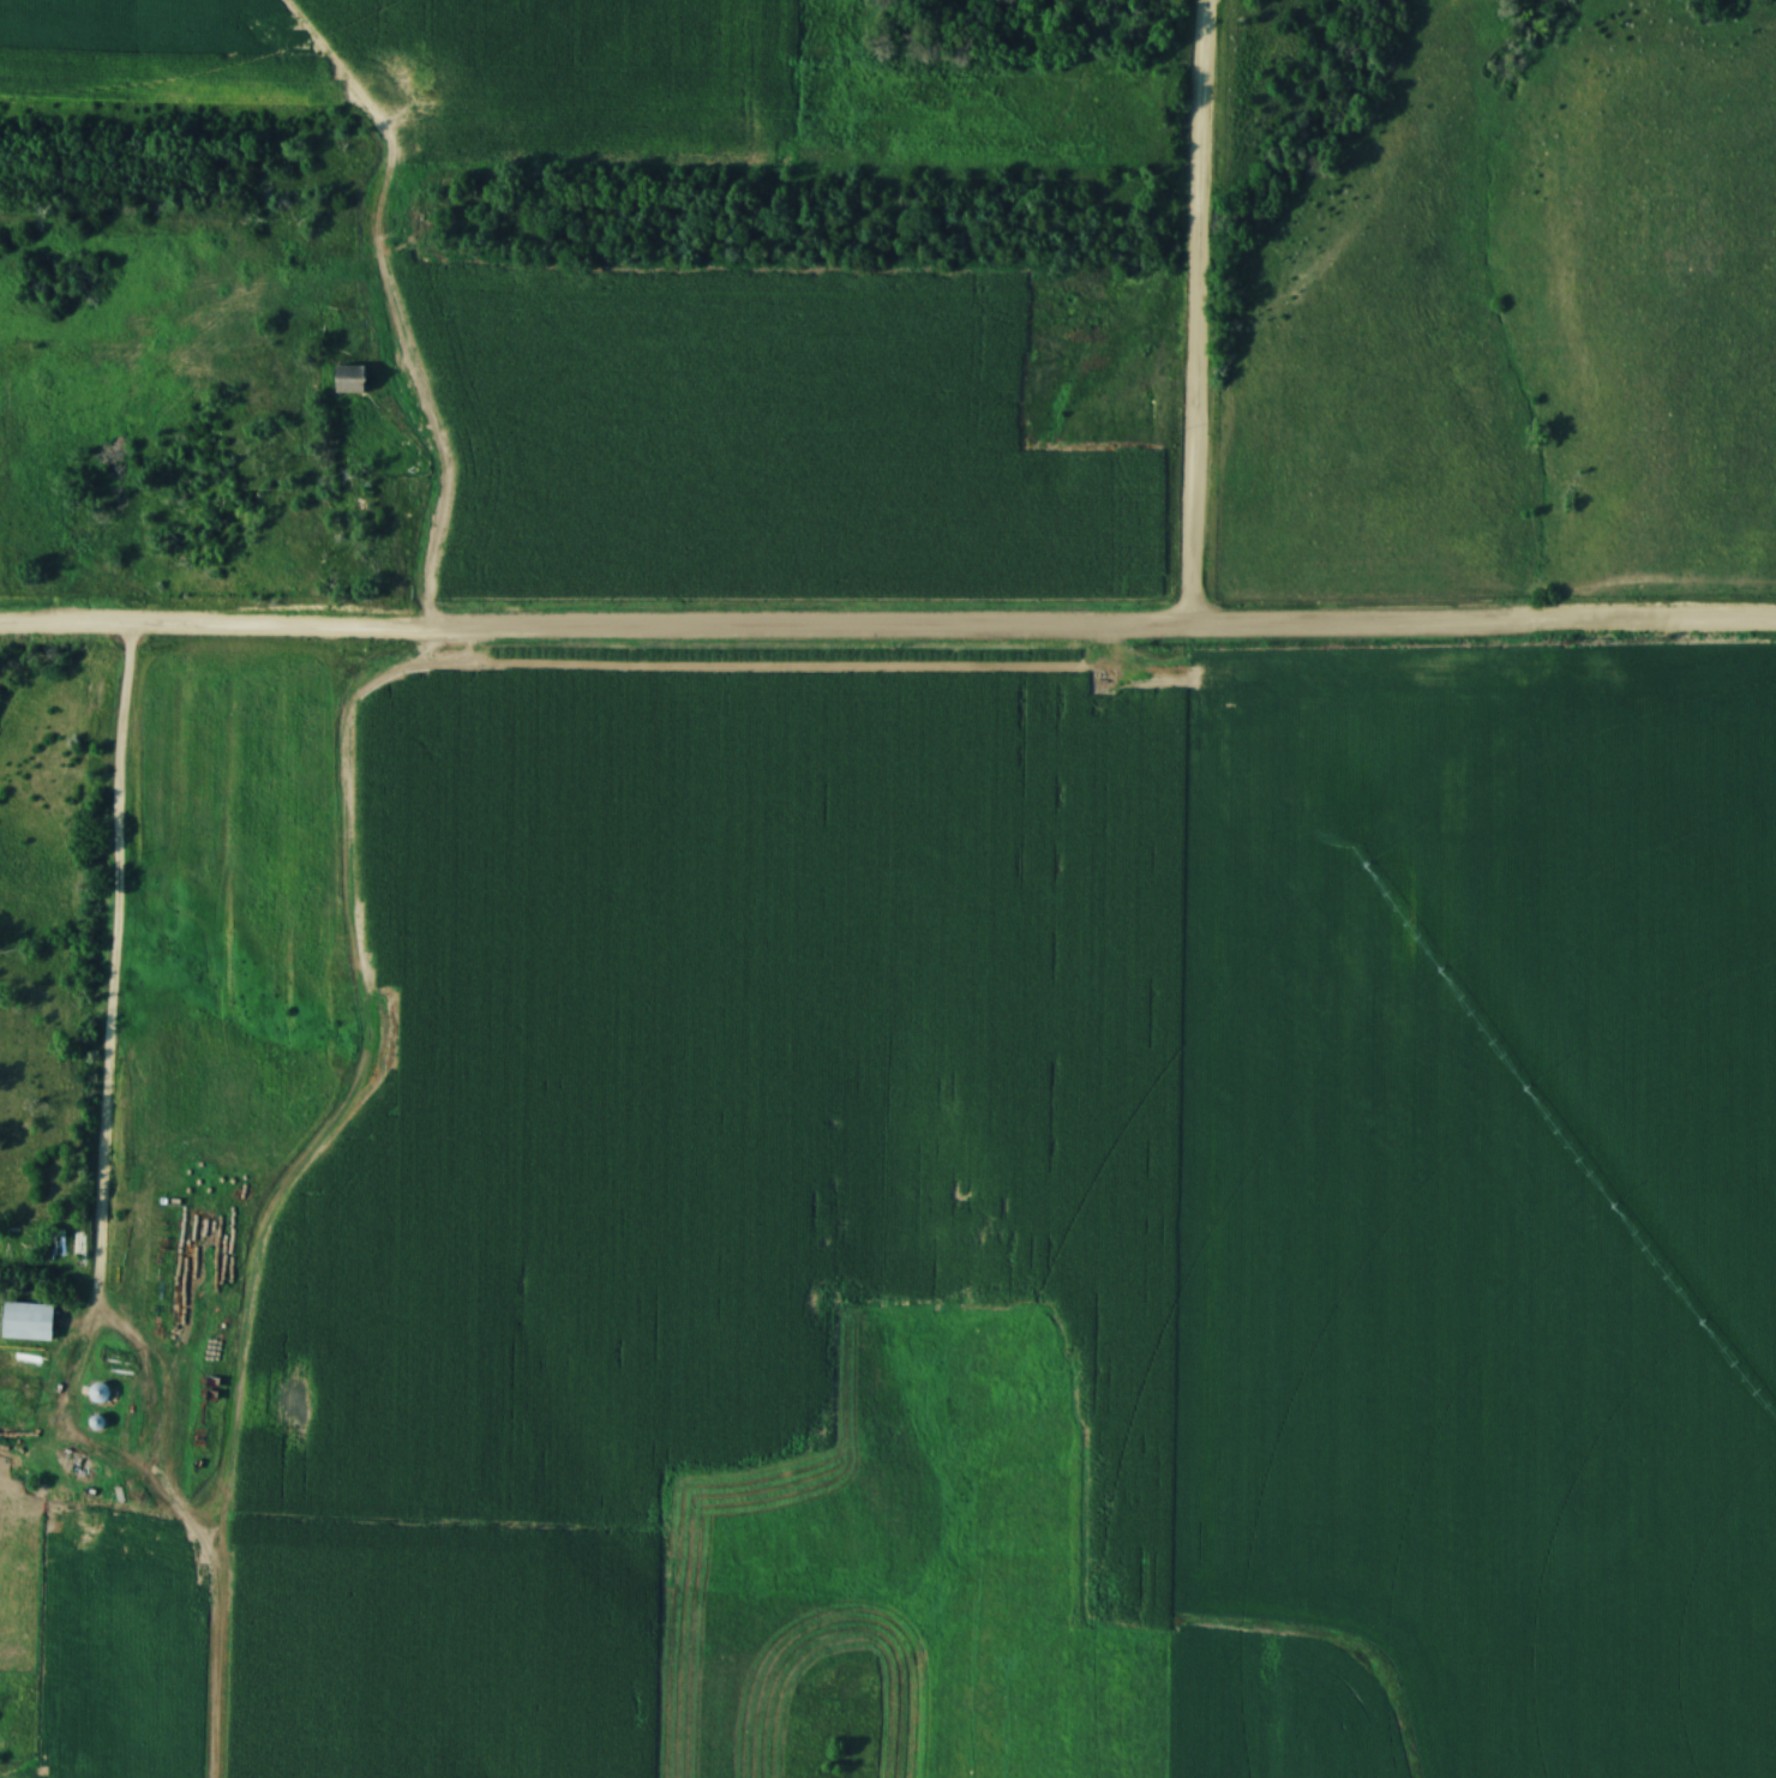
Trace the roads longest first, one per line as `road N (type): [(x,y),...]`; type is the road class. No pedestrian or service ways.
road 1 (residential): [(1775,630),(416,638),(0,631)]
road 2 (residential): [(1187,633),(1201,0)]

